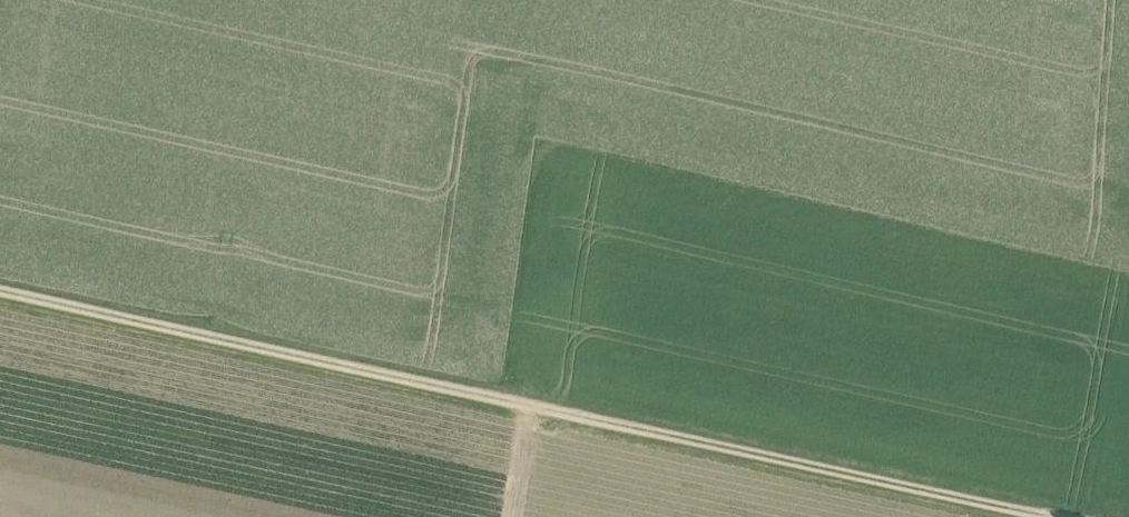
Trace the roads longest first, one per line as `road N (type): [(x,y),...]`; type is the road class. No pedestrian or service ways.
road 1 (track): [(0,291),(470,387),(1029,516)]

